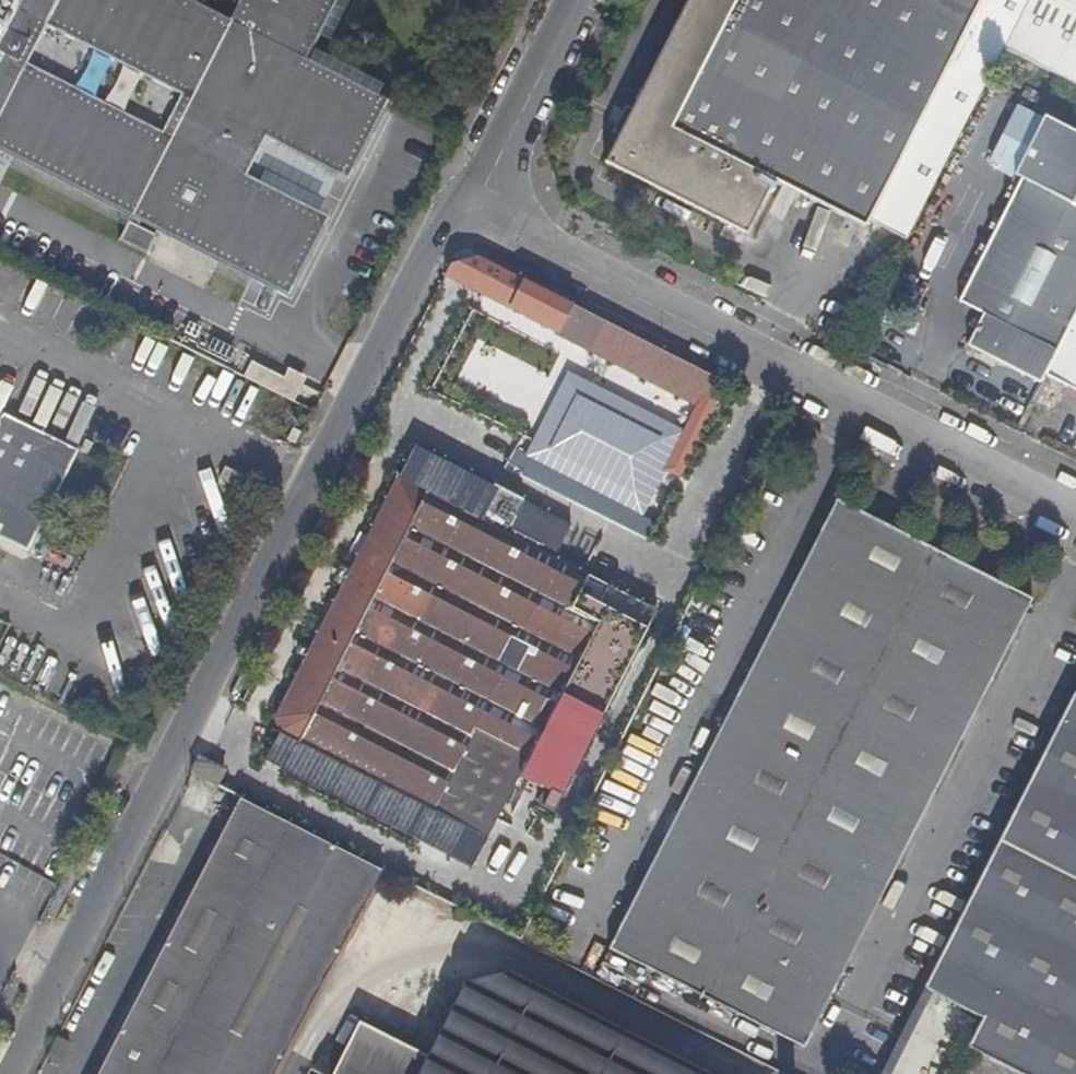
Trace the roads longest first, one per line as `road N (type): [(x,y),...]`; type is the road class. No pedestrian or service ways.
road 1 (unclassified): [(472,195),(442,233),(363,380),(4,1073)]
road 2 (residential): [(1075,511),(608,284),(516,235),(472,195)]
road 3 (residential): [(580,0),(472,195)]

